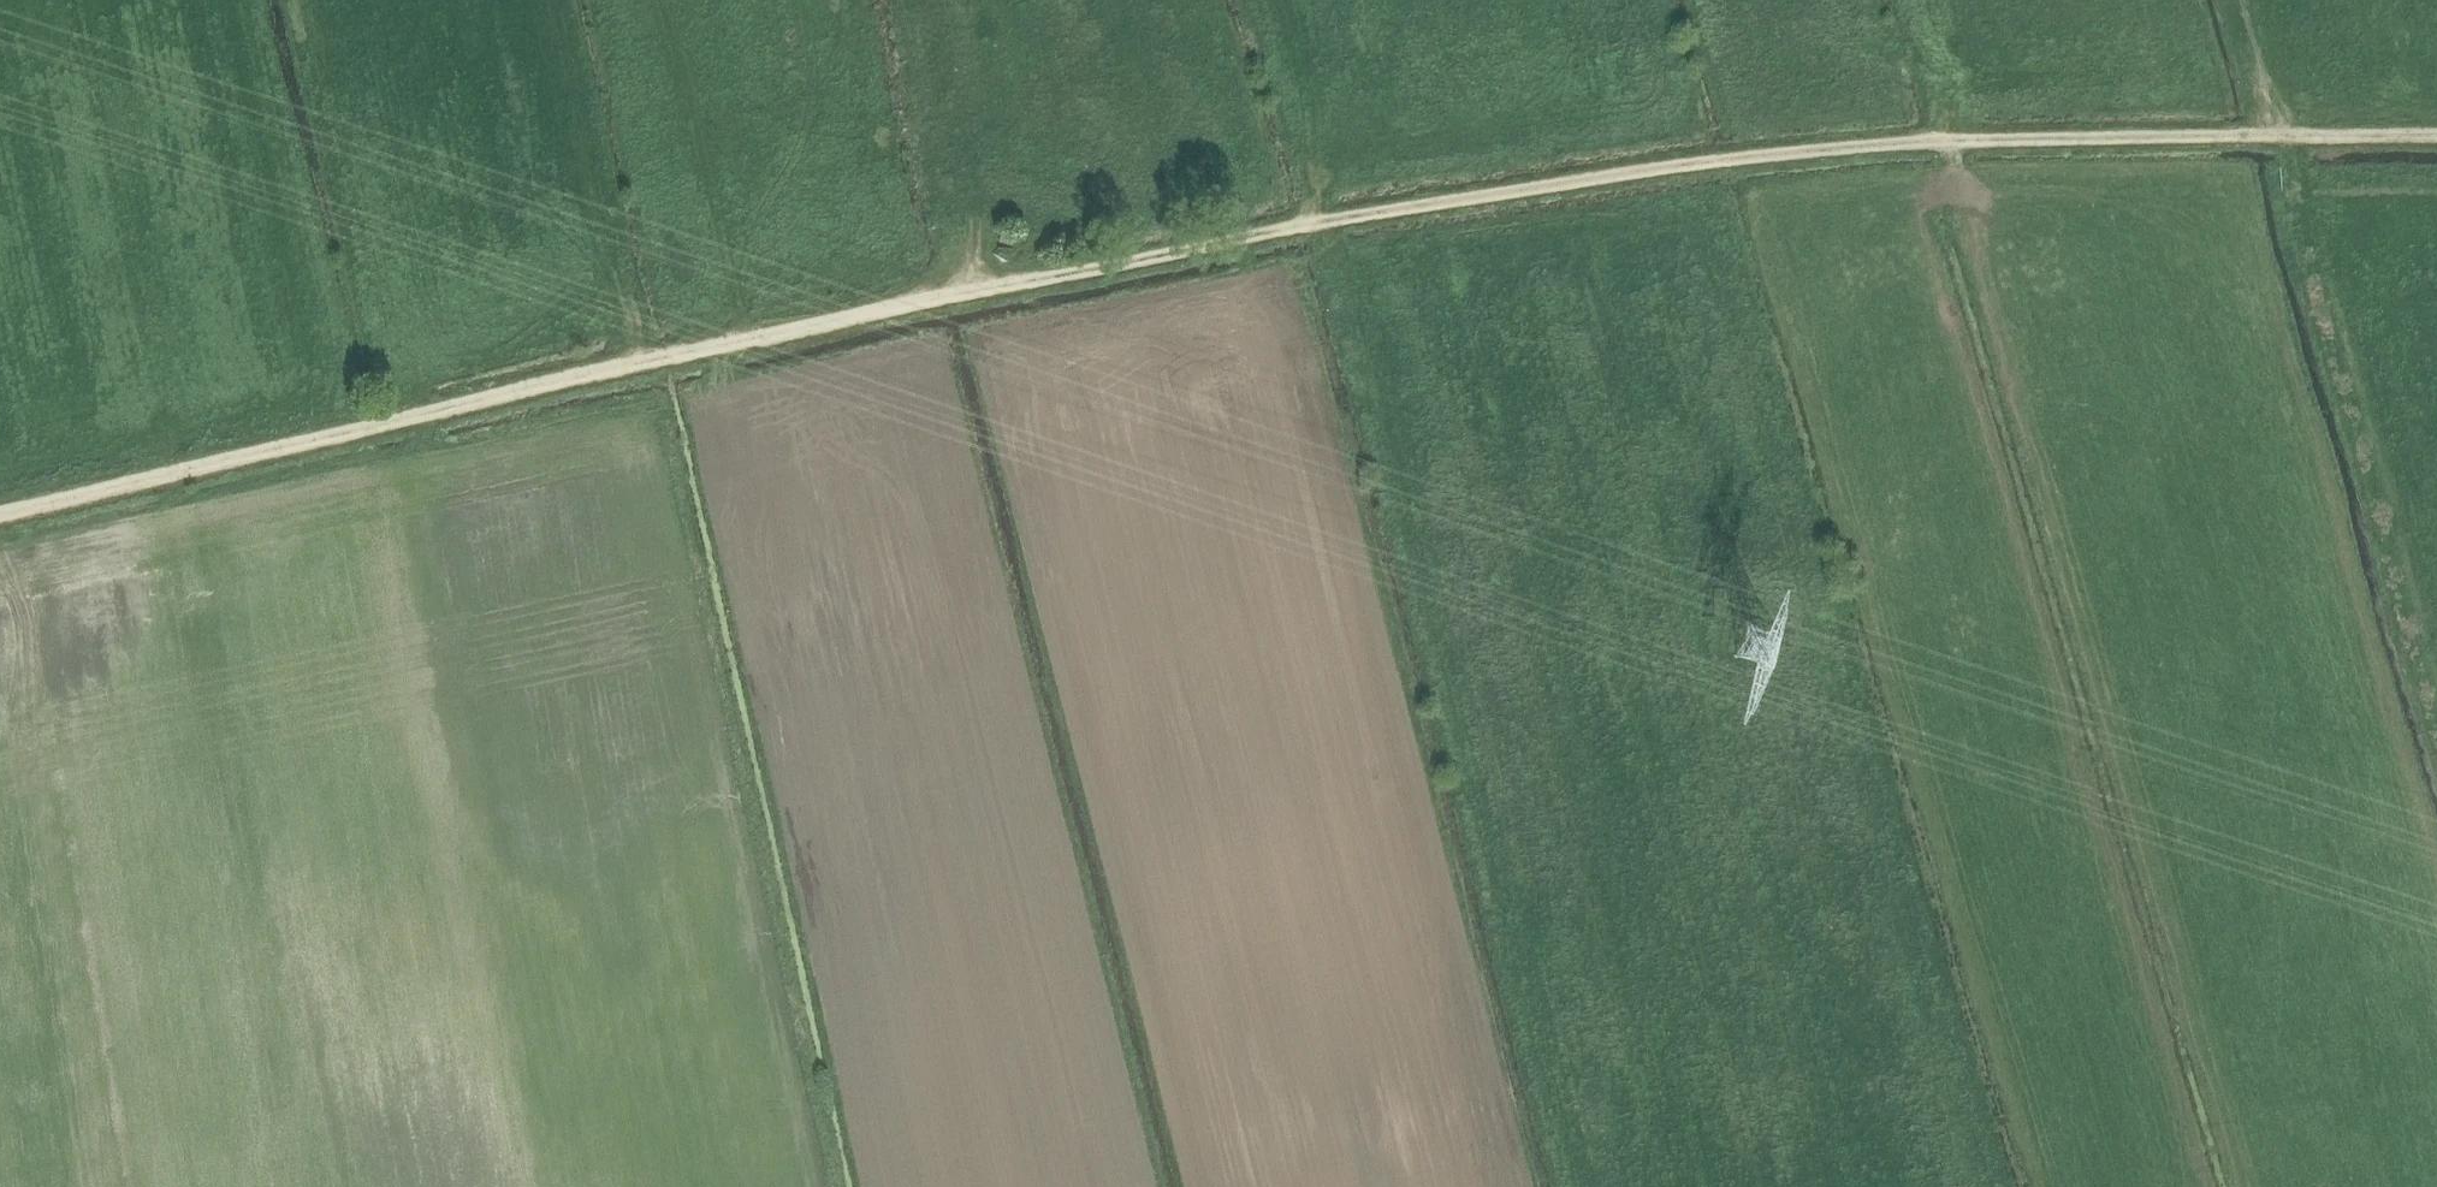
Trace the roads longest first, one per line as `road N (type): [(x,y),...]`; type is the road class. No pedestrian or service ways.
road 1 (track): [(0,520),(1017,287),(1299,230),(1694,168),(1932,148),(2436,143)]

